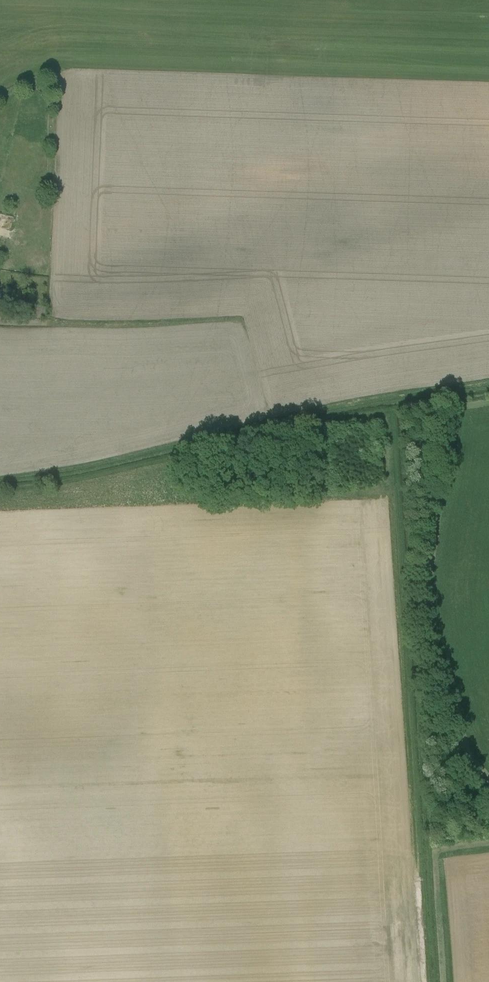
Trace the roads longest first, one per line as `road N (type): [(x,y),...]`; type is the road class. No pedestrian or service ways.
road 1 (track): [(488,388),(277,419),(0,475)]

